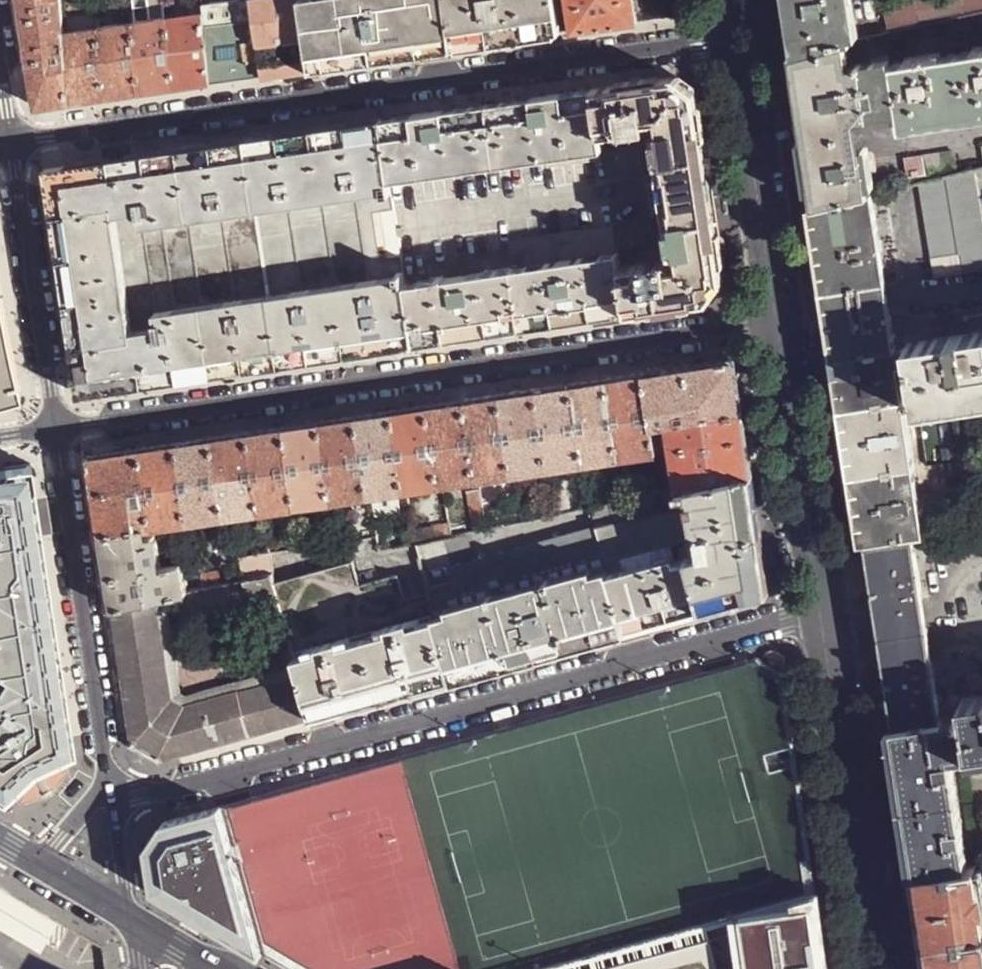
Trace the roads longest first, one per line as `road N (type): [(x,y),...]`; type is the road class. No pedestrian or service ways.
road 1 (residential): [(739,41),(10,142)]
road 2 (residential): [(112,799),(822,613)]
road 3 (residential): [(55,429),(779,314)]
road 4 (residential): [(55,429),(112,799)]
road 5 (tertiary): [(873,968),(822,613)]
road 6 (tertiary): [(822,613),(779,314)]
road 7 (residential): [(10,142),(55,429)]
road 8 (tertiary): [(779,314),(739,41)]

